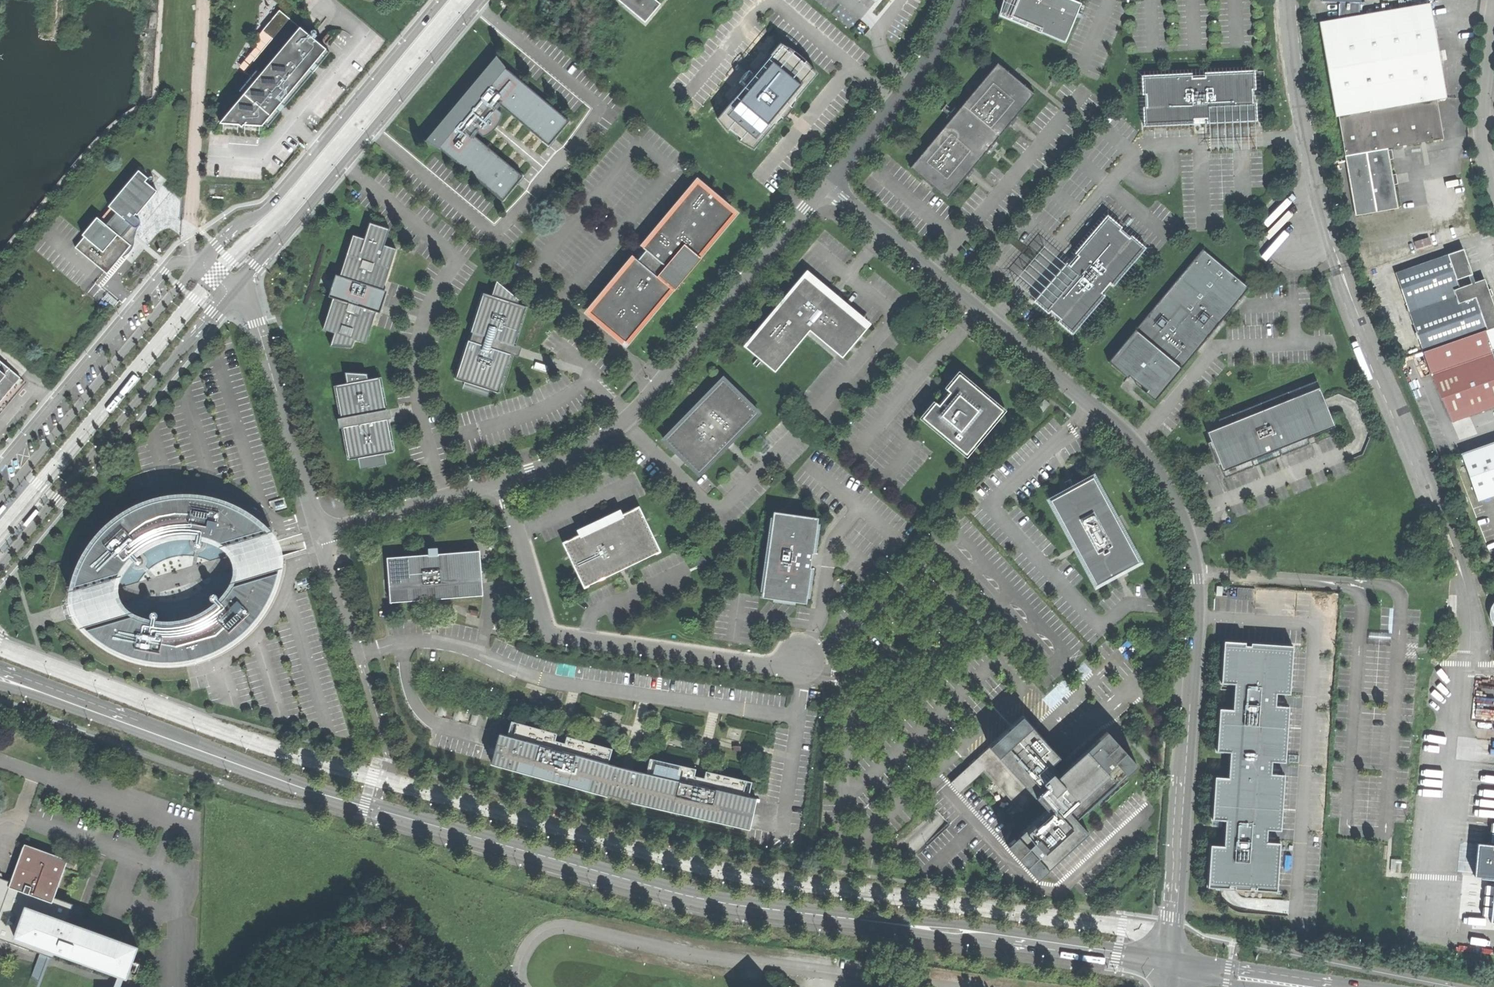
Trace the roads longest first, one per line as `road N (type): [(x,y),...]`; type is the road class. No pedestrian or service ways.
road 1 (residential): [(1170,965),(1146,936),(1123,928),(688,862),(252,741),(0,646)]
road 2 (tertiary): [(1170,965),(696,900),(306,789),(179,741)]
road 3 (residential): [(829,186),(1099,409),(1166,487),(1193,581),(1170,965)]
road 4 (residential): [(829,186),(621,424),(574,456),(504,481)]
road 5 (residential): [(504,481),(549,634),(767,666),(800,659)]
road 6 (tertiary): [(233,291),(479,0)]
road 7 (residential): [(461,0),(299,195),(216,276)]
road 8 (tertiary): [(0,566),(233,291)]
road 9 (tertiary): [(443,0),(268,208),(200,263)]
road 10 (tertiary): [(200,263),(0,501)]
road 11 (residential): [(0,535),(195,298)]
road 12 (unclassified): [(233,291),(252,309),(322,534)]
road 13 (unclassified): [(1289,0),(1299,99),(1326,223),(1293,235)]
road 14 (residential): [(960,0),(920,73),(829,186)]
road 15 (tertiary): [(179,741),(0,669)]
road 16 (residential): [(504,481),(322,534)]
road 17 (tertiary): [(0,686),(179,741)]
road 18 (unclassified): [(1490,12),(1478,101),(1493,195)]
road 19 (tertiary): [(1311,986),(1170,965)]
road 20 (unclassified): [(358,654),(322,534)]

